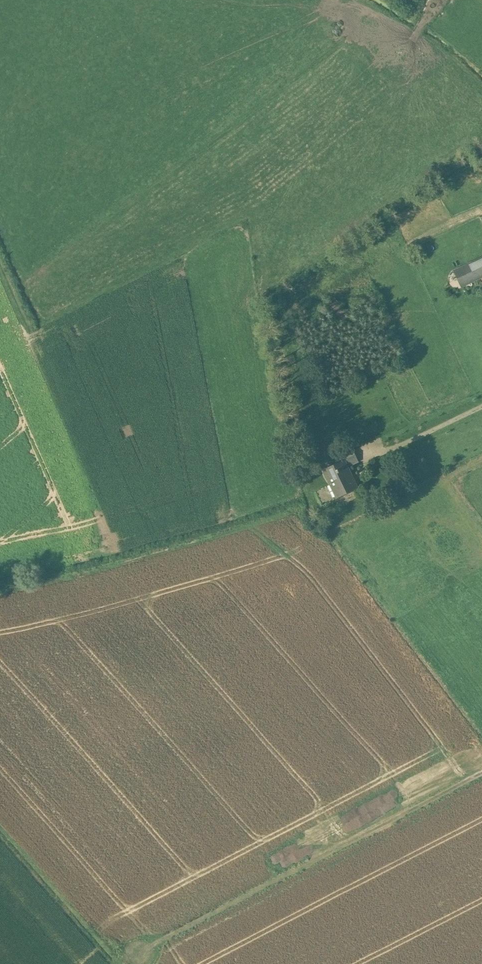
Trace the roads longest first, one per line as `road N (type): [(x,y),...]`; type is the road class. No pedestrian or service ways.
road 1 (track): [(481,777),(137,956)]
road 2 (track): [(0,255),(31,312),(100,565)]

